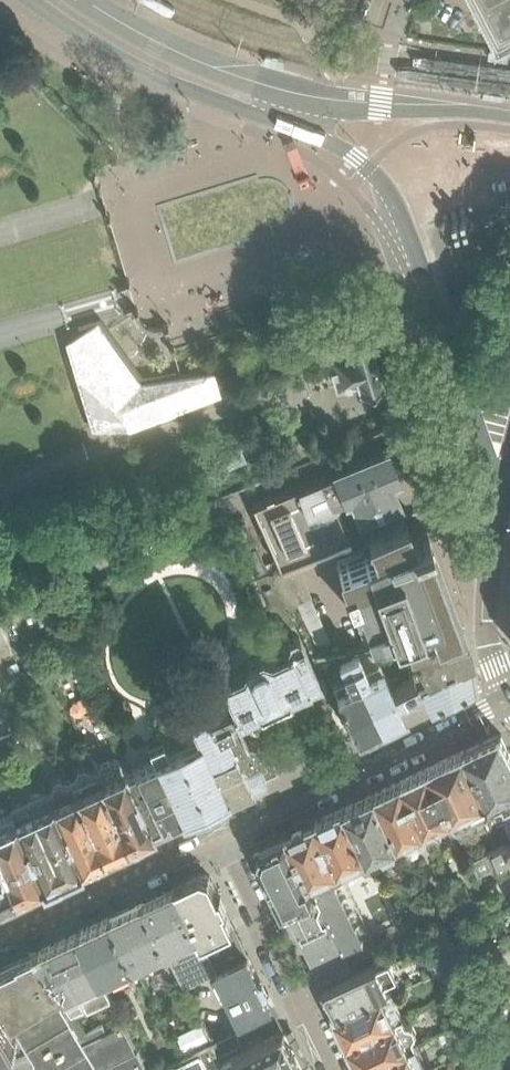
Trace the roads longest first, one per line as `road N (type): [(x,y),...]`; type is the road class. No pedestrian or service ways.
road 1 (tertiary): [(27,0),(156,76),(330,141),(369,169),(407,229),(500,495)]
road 2 (tertiary): [(509,116),(266,85),(191,57),(86,0)]
road 3 (tertiary): [(217,831),(509,689)]
road 4 (residential): [(334,1069),(217,831)]
road 5 (tertiary): [(0,930),(217,831)]
road 6 (tertiary): [(500,495),(501,653),(509,686)]

